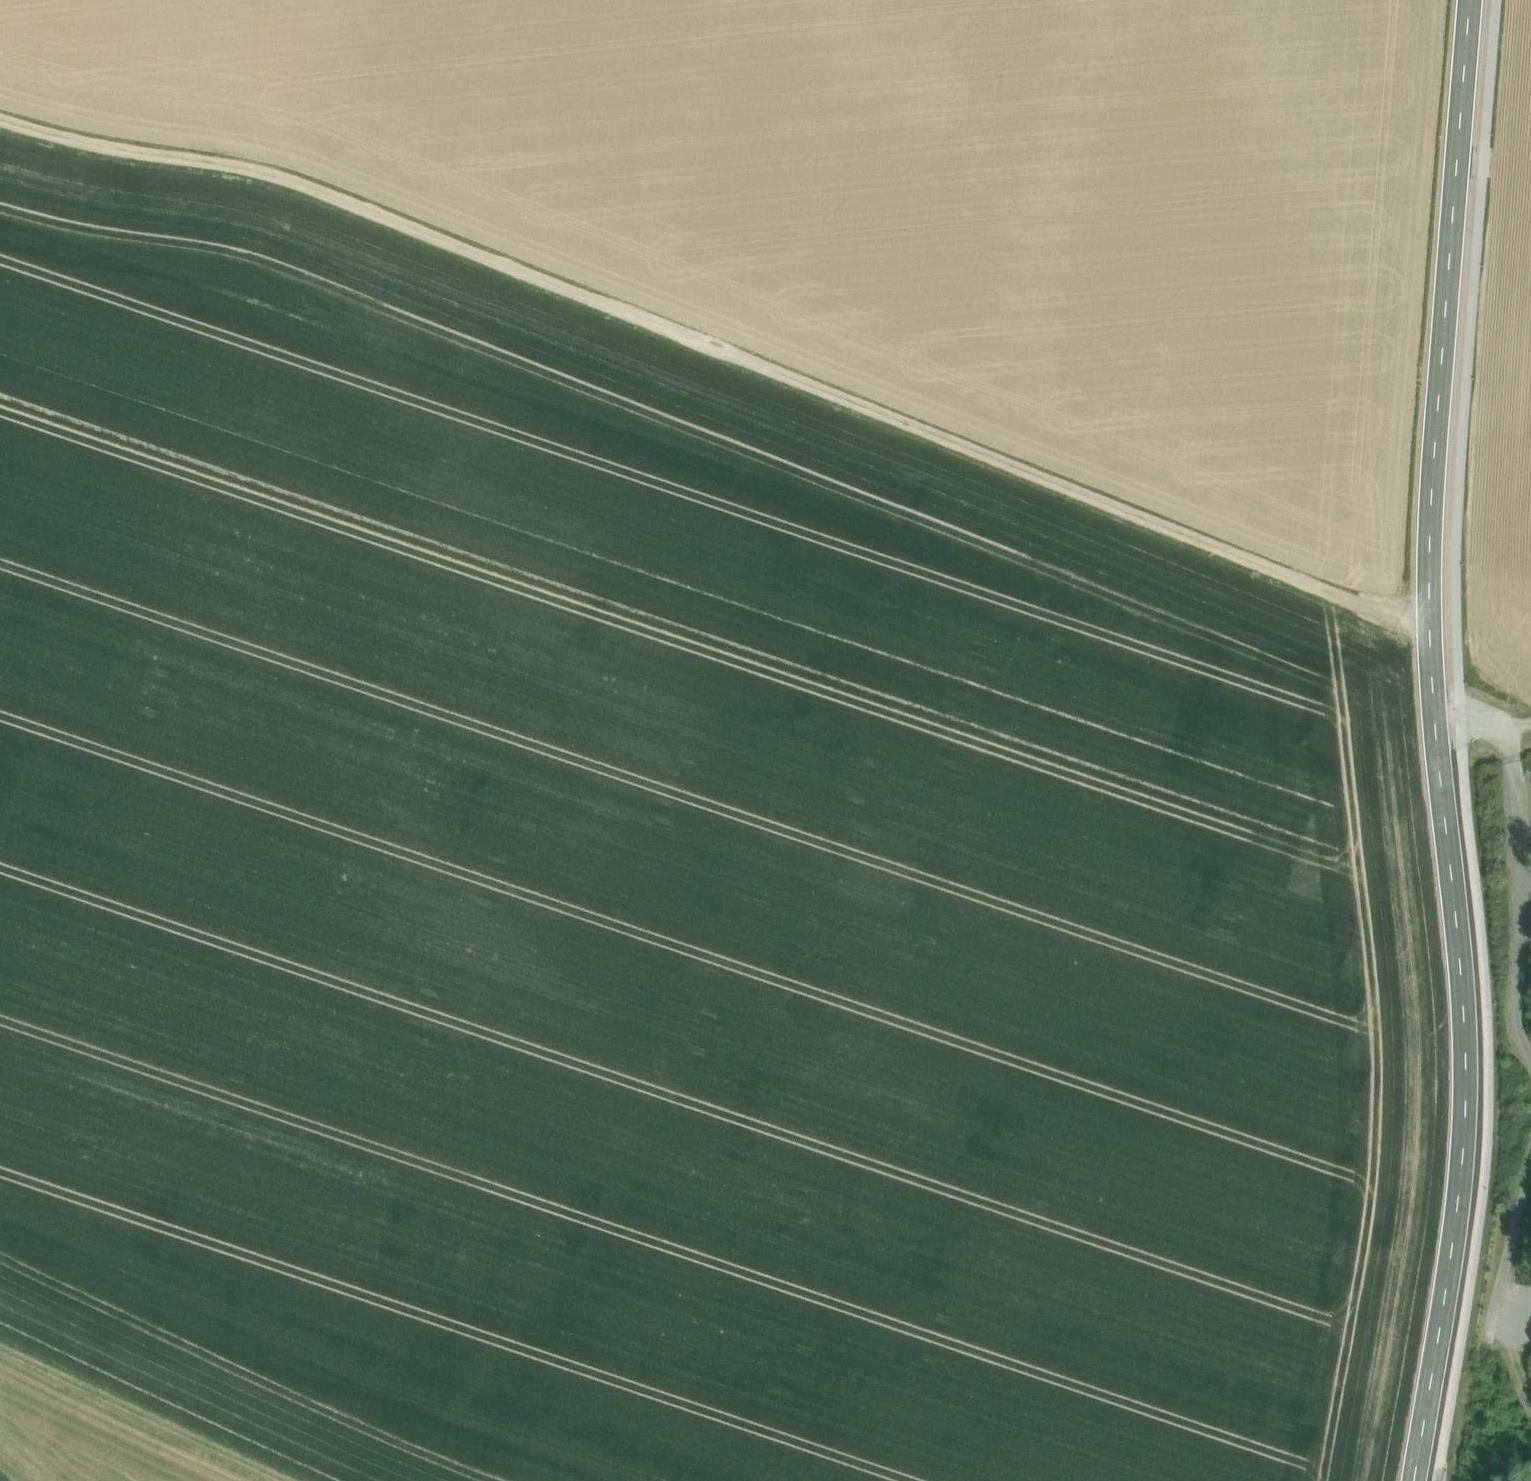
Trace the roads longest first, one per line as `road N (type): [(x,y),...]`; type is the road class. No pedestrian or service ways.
road 1 (track): [(1429,617),(1390,610),(244,161),(95,146),(0,119)]
road 2 (tertiary): [(1410,1480),(1468,1102),(1464,969),(1429,617),(1471,0)]

